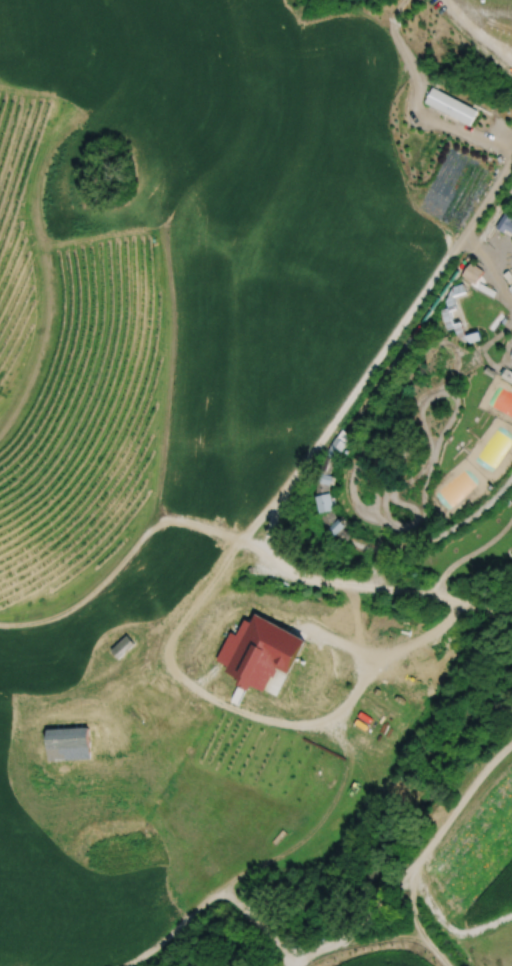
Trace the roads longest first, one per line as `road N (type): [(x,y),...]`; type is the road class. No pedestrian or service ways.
road 1 (track): [(511,735),(403,872),(409,910),(446,965)]

